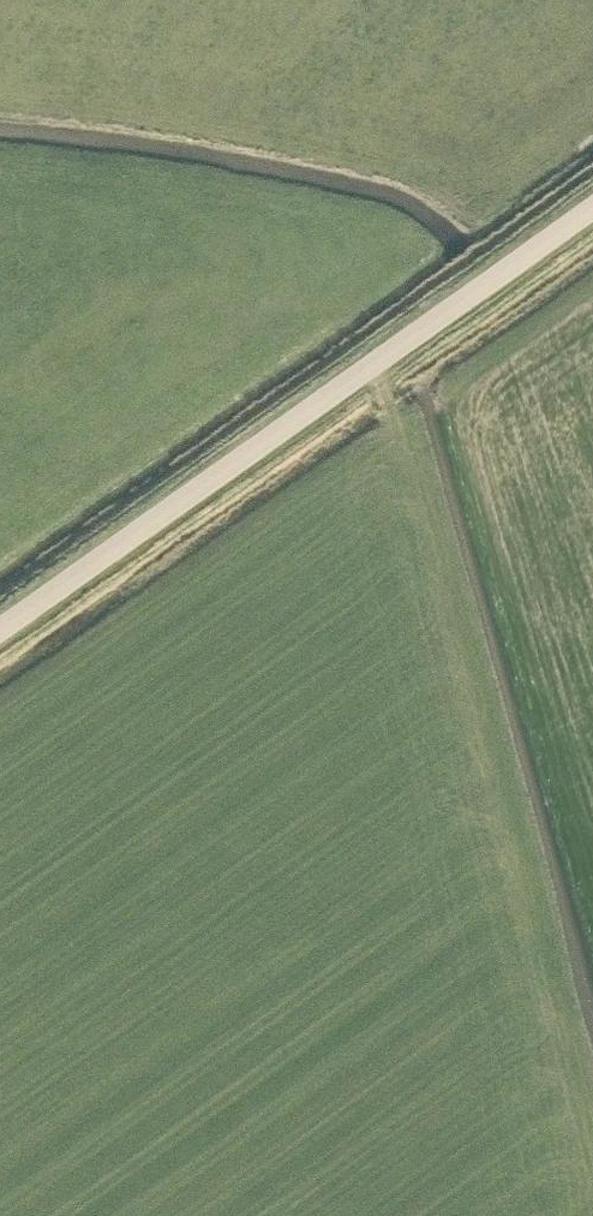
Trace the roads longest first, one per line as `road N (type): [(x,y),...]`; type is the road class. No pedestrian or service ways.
road 1 (tertiary): [(0,627),(592,205)]

